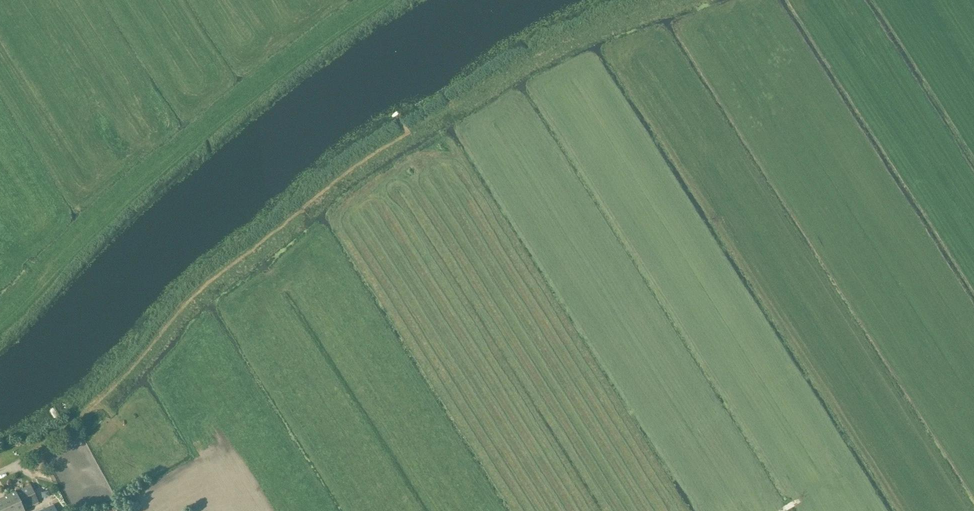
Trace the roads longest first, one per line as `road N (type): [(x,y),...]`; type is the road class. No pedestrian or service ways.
road 1 (track): [(320,197),(191,297),(68,433),(0,472)]

